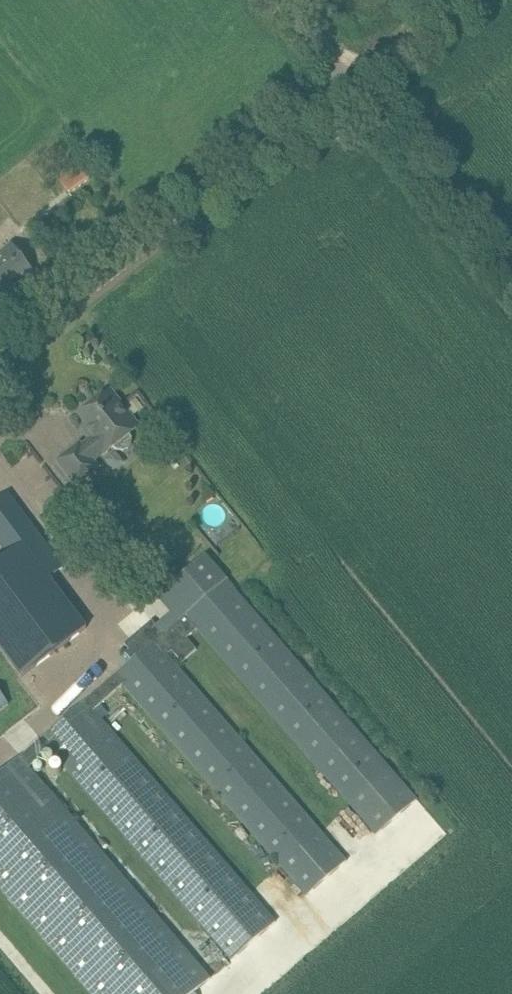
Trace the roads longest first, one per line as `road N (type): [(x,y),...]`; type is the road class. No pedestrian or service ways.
road 1 (tertiary): [(0,345),(342,84)]
road 2 (tertiary): [(342,84),(450,0)]

